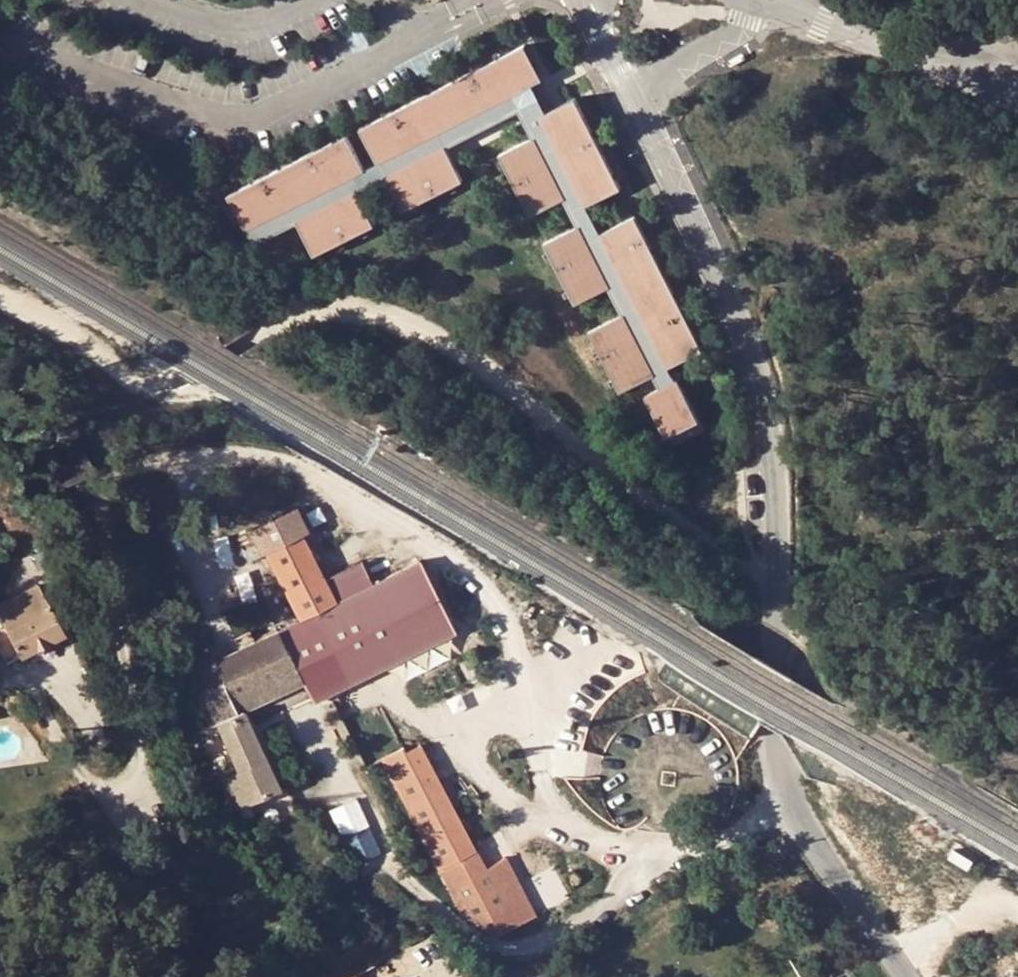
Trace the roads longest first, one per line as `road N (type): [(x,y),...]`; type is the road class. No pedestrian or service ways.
road 1 (unclassified): [(577,0),(713,259),(748,339),(771,424),(775,723),(788,811),(906,976)]
road 2 (track): [(0,290),(181,372),(239,349),(319,299),(400,311),(523,392),(620,478),(691,511),(777,508)]
road 3 (track): [(1017,911),(996,904),(951,918),(891,957)]

